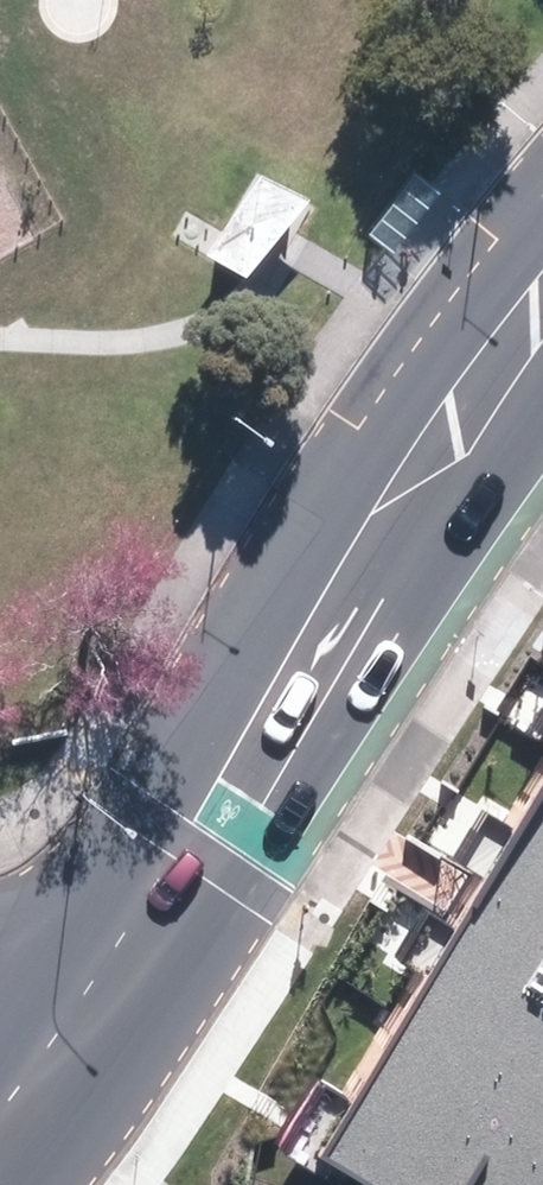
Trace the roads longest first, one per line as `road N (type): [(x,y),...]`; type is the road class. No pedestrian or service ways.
road 1 (secondary): [(191,844),(220,665),(354,470),(542,220)]
road 2 (secondary): [(542,397),(317,709),(191,844)]
road 3 (secondary): [(191,844),(18,1080)]

